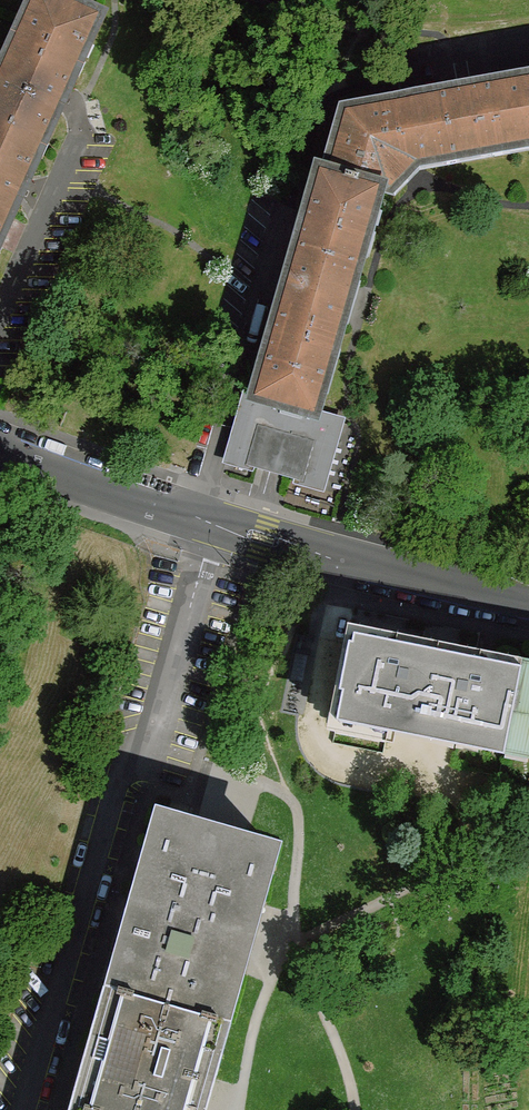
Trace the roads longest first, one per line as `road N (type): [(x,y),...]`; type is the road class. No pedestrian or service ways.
road 1 (residential): [(25,1109),(118,780),(155,734),(216,524)]
road 2 (residential): [(528,605),(216,524)]
road 3 (residential): [(216,524),(0,447)]
road 4 (residential): [(75,138),(0,304)]

